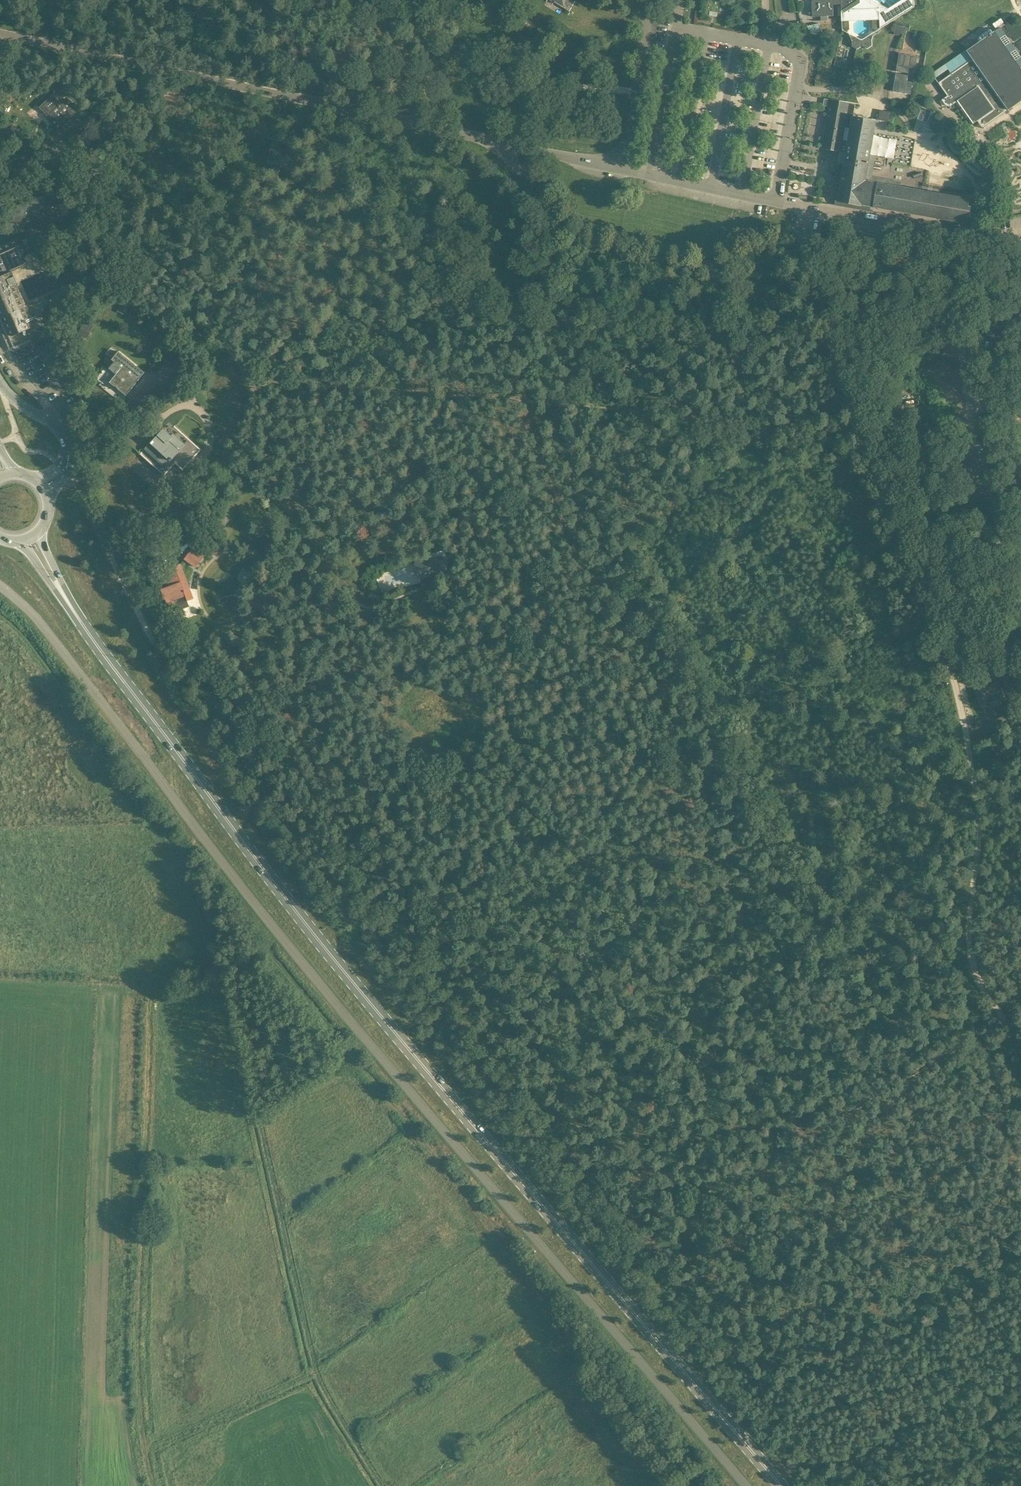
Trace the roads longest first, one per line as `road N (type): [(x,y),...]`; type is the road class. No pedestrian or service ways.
road 1 (track): [(153,1485),(137,1328),(149,999),(172,980),(265,958),(520,1255),(687,1485)]
road 2 (track): [(836,1485),(583,1177),(286,750),(155,639),(105,542)]
road 3 (unclassified): [(0,588),(42,626),(335,1003),(746,1485)]
road 4 (primary): [(781,1485),(356,986),(97,646)]
road 5 (track): [(873,433),(253,376)]
road 6 (unclassified): [(923,579),(810,226)]
road 7 (unclassified): [(810,226),(760,253),(707,261),(623,251),(554,211),(508,146)]
road 8 (track): [(966,725),(978,815),(973,932),(1019,1025)]
road 9 (unclassified): [(300,99),(0,34)]
road 10 (residential): [(804,209),(1020,238)]
road 11 (unclassified): [(508,146),(300,99)]
road 12 (unclassified): [(43,488),(65,472),(68,445),(50,419),(0,383)]
road 13 (primary): [(24,540),(97,646)]
road 14 (primary): [(97,646),(36,534)]

